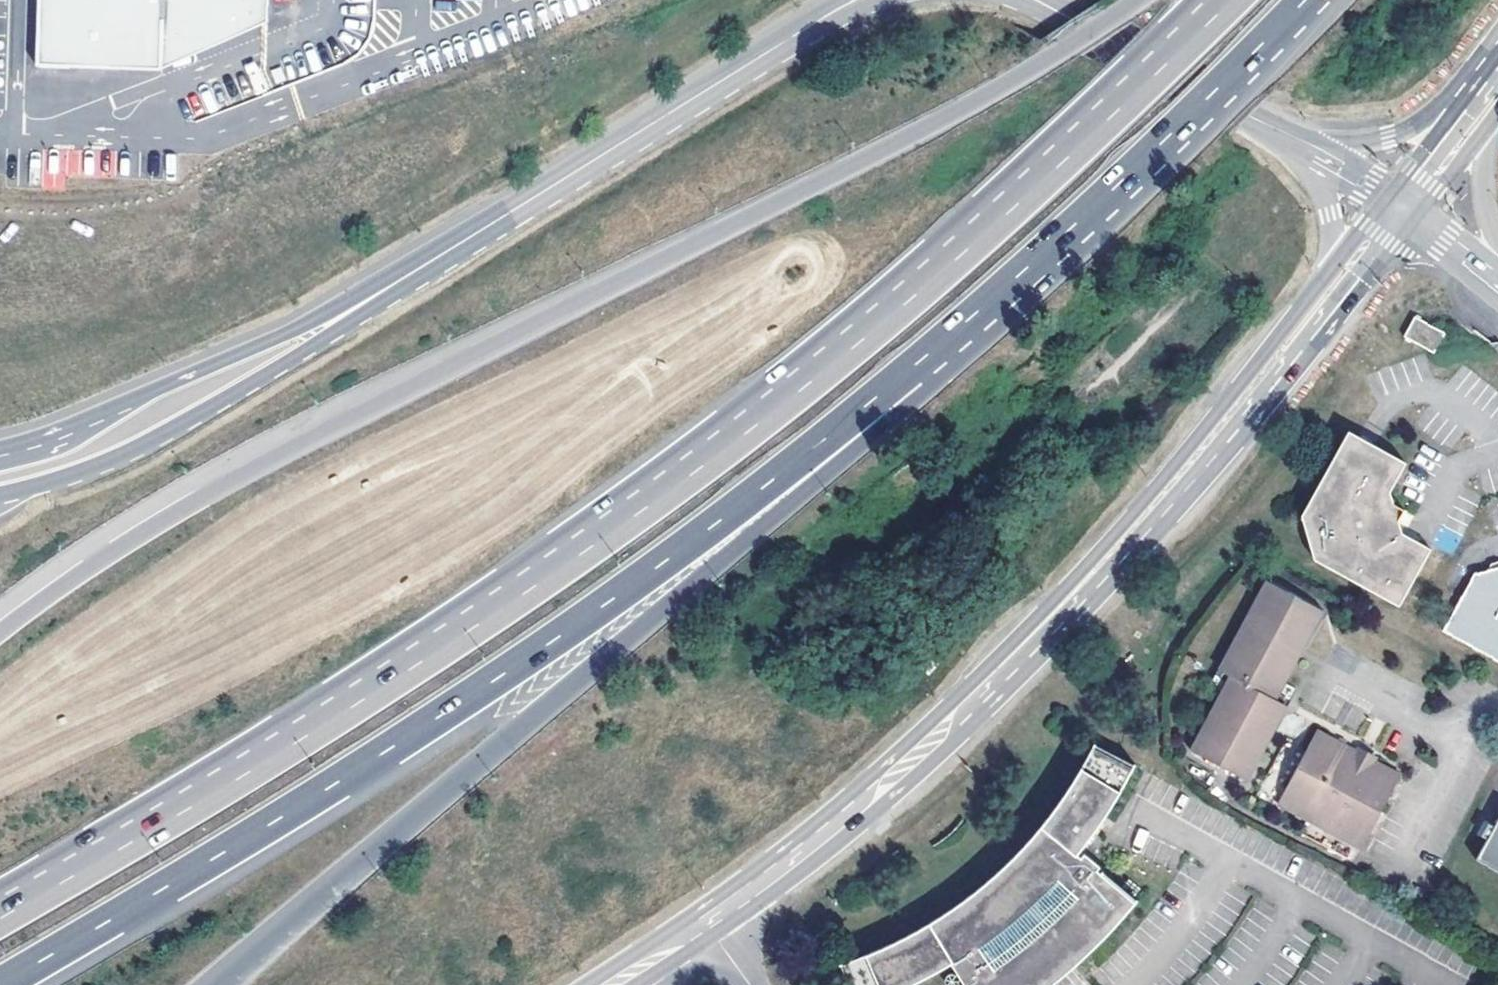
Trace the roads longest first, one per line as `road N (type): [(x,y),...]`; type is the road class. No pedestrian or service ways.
road 1 (motorway): [(1232,0),(830,367),(503,603),(0,915)]
road 2 (motorway): [(1137,0),(1047,62),(640,274),(243,466),(82,561),(0,621)]
road 3 (motorway): [(0,984),(505,675),(721,521),(910,369)]
road 4 (motorway): [(221,984),(840,459),(910,369)]
road 5 (secondary): [(860,0),(368,300)]
road 6 (motorway): [(910,369),(1163,143),(1305,0)]
road 7 (secondary): [(706,924),(875,797),(1097,581)]
road 8 (secondary): [(1097,581),(1138,555),(1190,490),(1390,242),(1401,205)]
road 9 (secondary): [(0,493),(133,451),(319,343),(368,300)]
road 10 (secondary): [(1338,264),(1122,528),(1097,581)]
road 11 (secondary): [(368,300),(0,455)]
road 12 (secondary): [(1322,154),(1031,0)]
road 13 (tertiary): [(1487,83),(1396,135),(1322,154)]
road 14 (tertiary): [(1487,83),(1401,205)]
road 15 (unclassified): [(1497,247),(1488,208),(1487,123)]
road 16 (tertiary): [(1401,205),(1437,188),(1487,123)]

